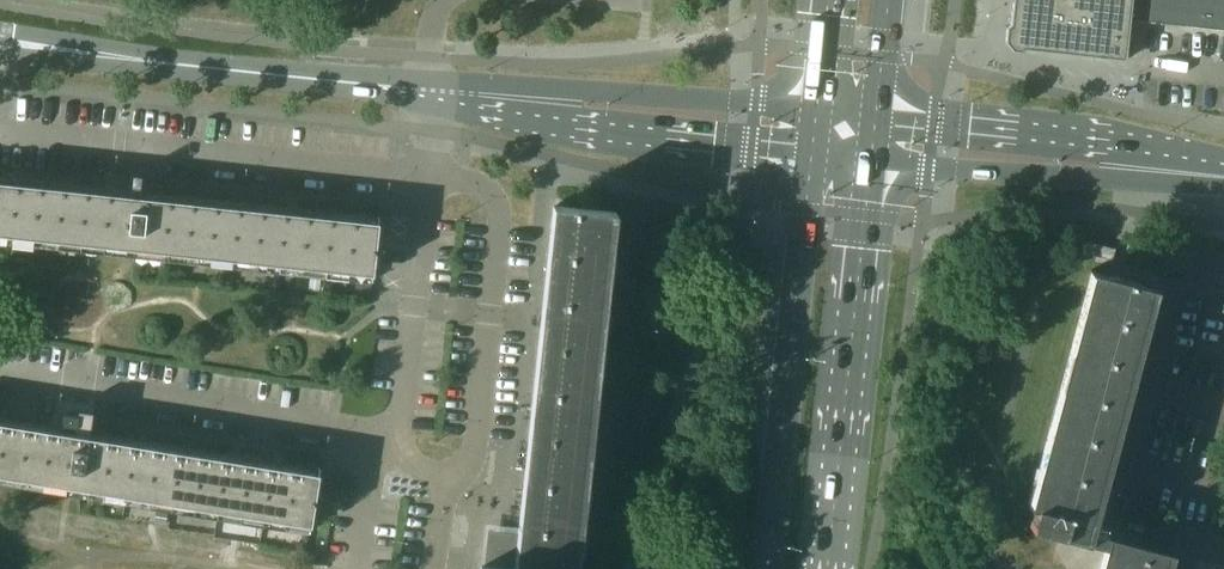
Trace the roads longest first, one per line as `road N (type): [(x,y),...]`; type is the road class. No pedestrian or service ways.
road 1 (unclassified): [(431,89),(0,45)]
road 2 (residential): [(426,178),(1,135)]
road 3 (primary): [(809,155),(764,568)]
road 4 (primary): [(831,568),(876,162)]
road 5 (residential): [(396,433),(0,371)]
road 6 (unclassified): [(816,107),(496,84),(431,89)]
road 7 (unclassified): [(431,89),(533,121),(809,155)]
road 8 (residential): [(1196,536),(1131,520),(1123,501),(1176,295),(1194,281),(1223,285)]
road 9 (tertiary): [(1223,170),(1128,141),(880,116)]
road 10 (tertiary): [(876,162),(1223,182)]
road 11 (residential): [(492,310),(499,202),(478,185),(426,178)]
road 12 (residential): [(449,482),(467,463),(477,432),(492,310)]
road 13 (residential): [(358,568),(374,464),(396,433)]
road 14 (residential): [(396,433),(411,303)]
road 15 (residential): [(411,303),(426,178)]

